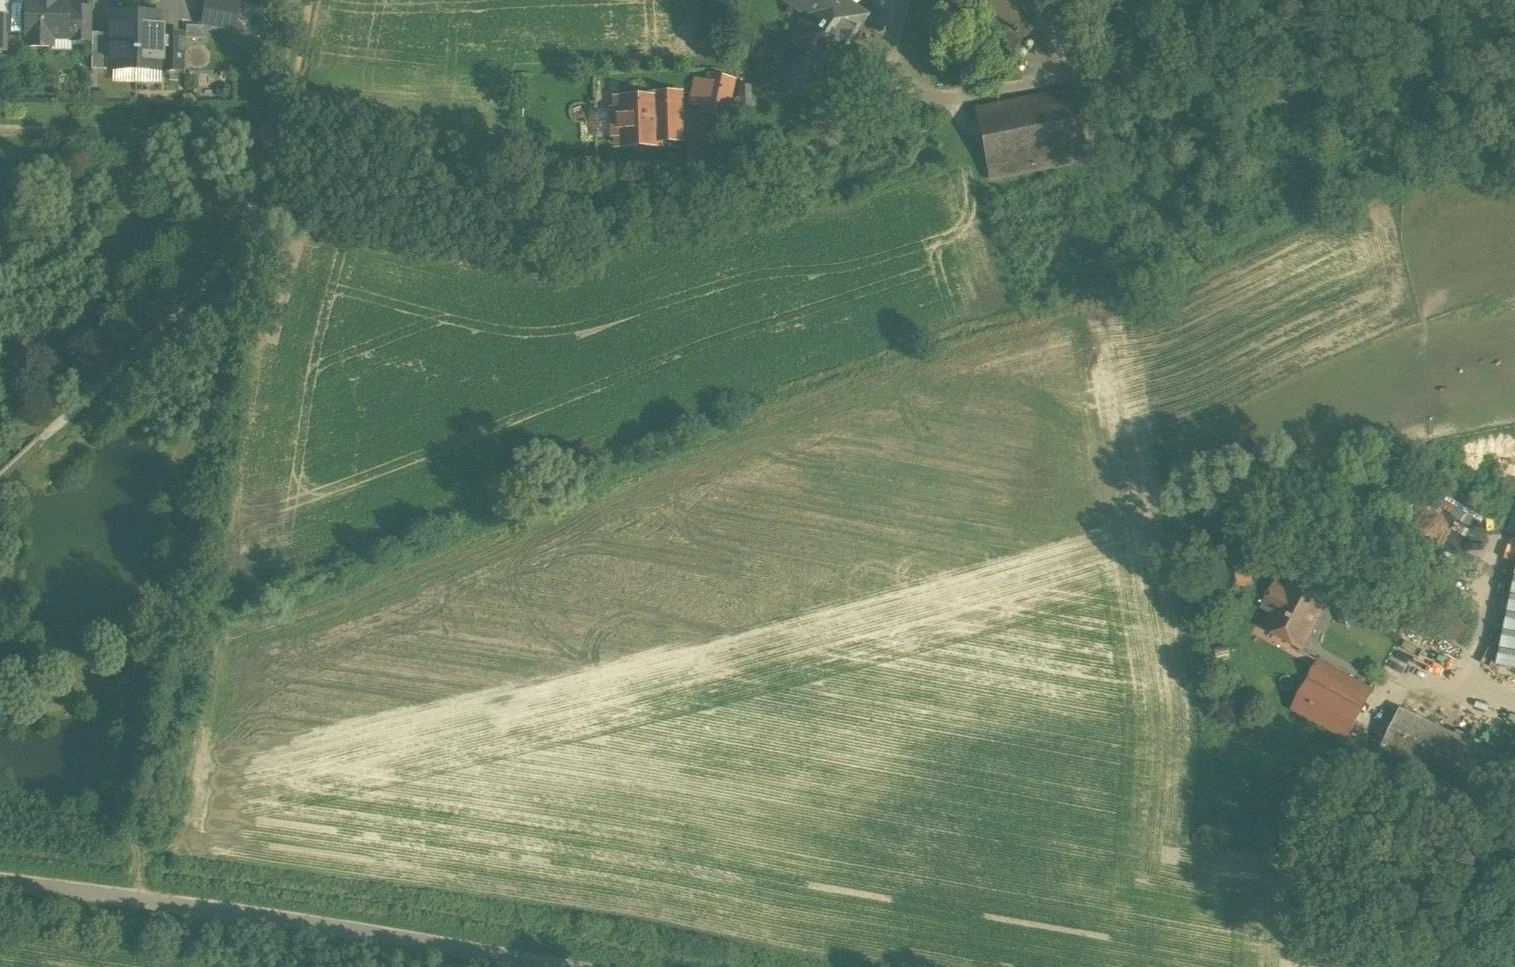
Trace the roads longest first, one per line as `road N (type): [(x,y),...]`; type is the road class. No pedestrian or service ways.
road 1 (residential): [(294,0),(271,135),(545,196),(647,205),(720,192),(974,102),(1075,84),(1132,83),(1370,118),(1514,120)]
road 2 (unclassified): [(0,870),(603,966)]

